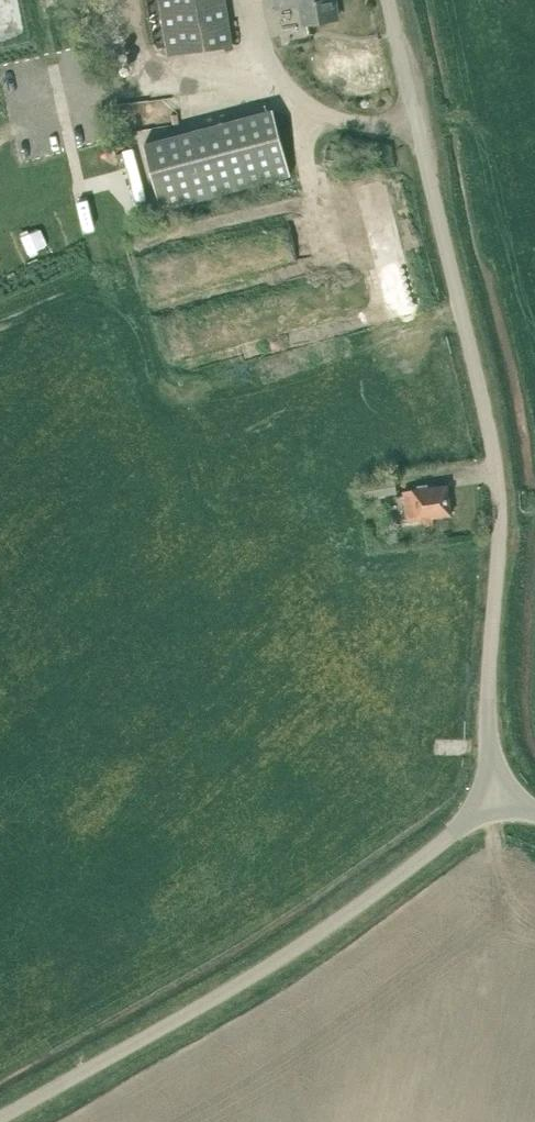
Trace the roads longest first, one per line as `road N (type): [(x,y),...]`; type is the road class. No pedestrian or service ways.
road 1 (unclassified): [(495,799),(499,520),(464,309),(394,0)]
road 2 (unclassified): [(0,1121),(306,943),(495,799)]

